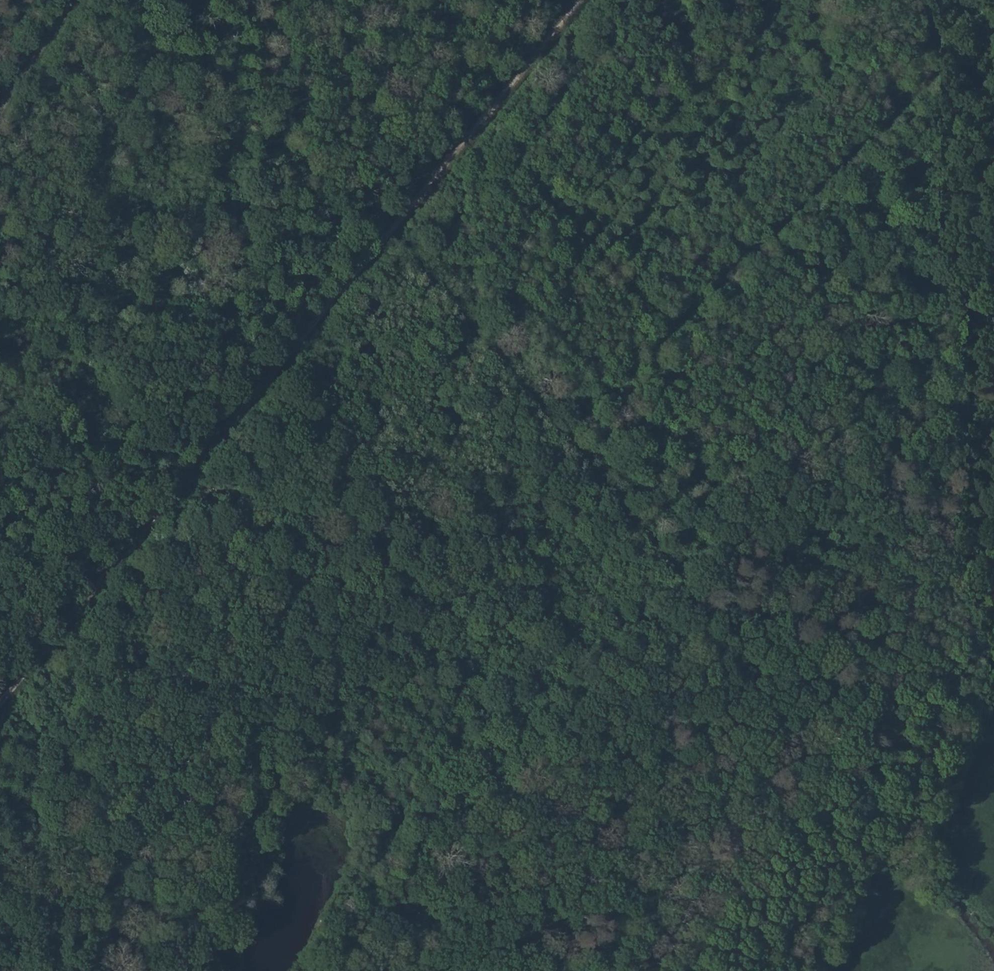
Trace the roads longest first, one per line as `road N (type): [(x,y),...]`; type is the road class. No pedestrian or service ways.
road 1 (track): [(577,0),(0,710)]
road 2 (track): [(75,0),(0,108)]

